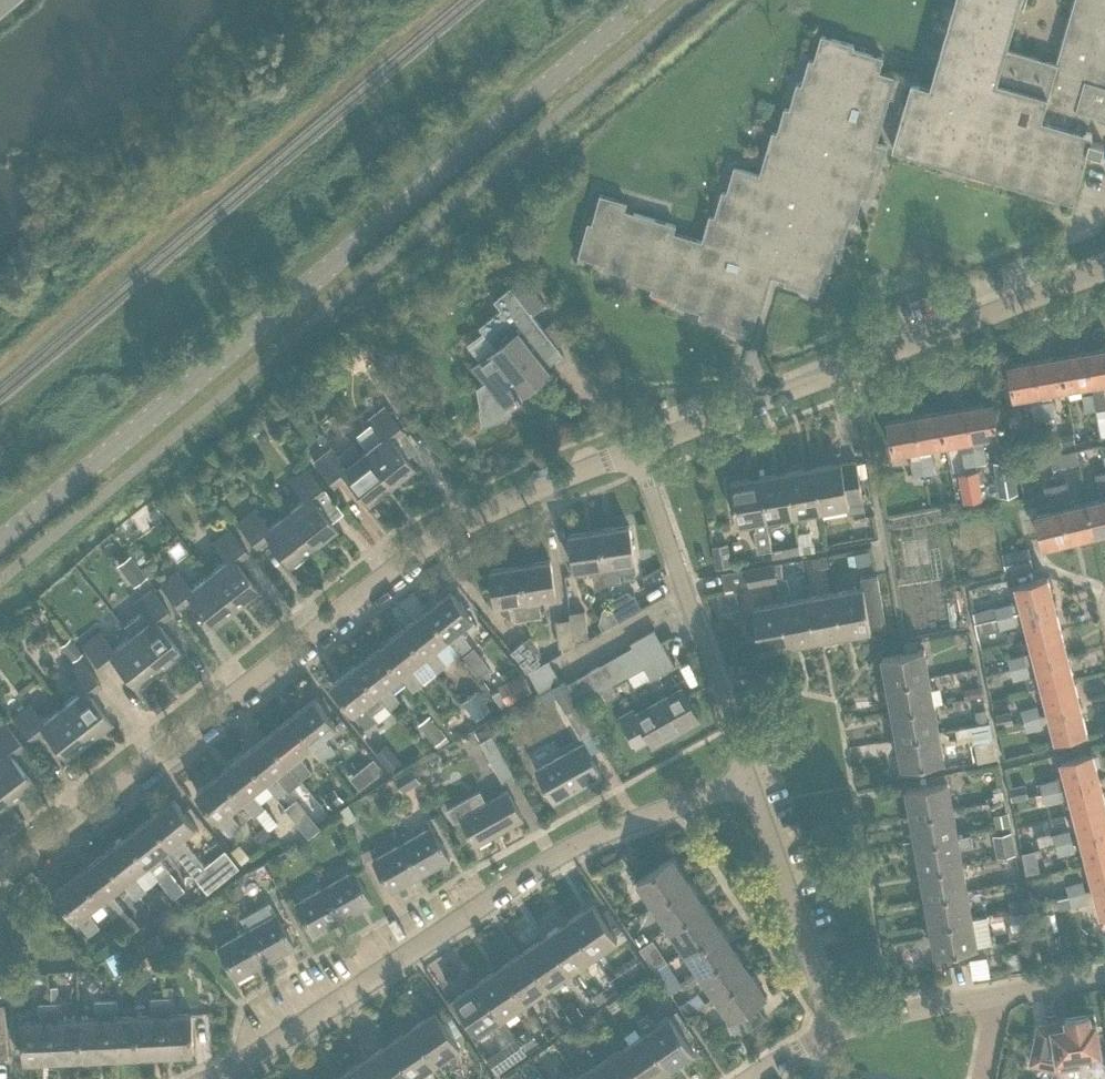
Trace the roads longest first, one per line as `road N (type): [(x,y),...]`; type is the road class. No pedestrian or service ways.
road 1 (tertiary): [(0,541),(648,0)]
road 2 (unclassified): [(0,883),(439,539),(489,510),(632,455)]
road 3 (residential): [(216,1078),(570,848),(747,783)]
road 4 (unclassified): [(632,455),(1104,269)]
road 5 (unclassified): [(747,783),(632,455)]
road 6 (unclassified): [(834,1028),(747,783)]
road 7 (unclassified): [(834,1028),(996,994)]

